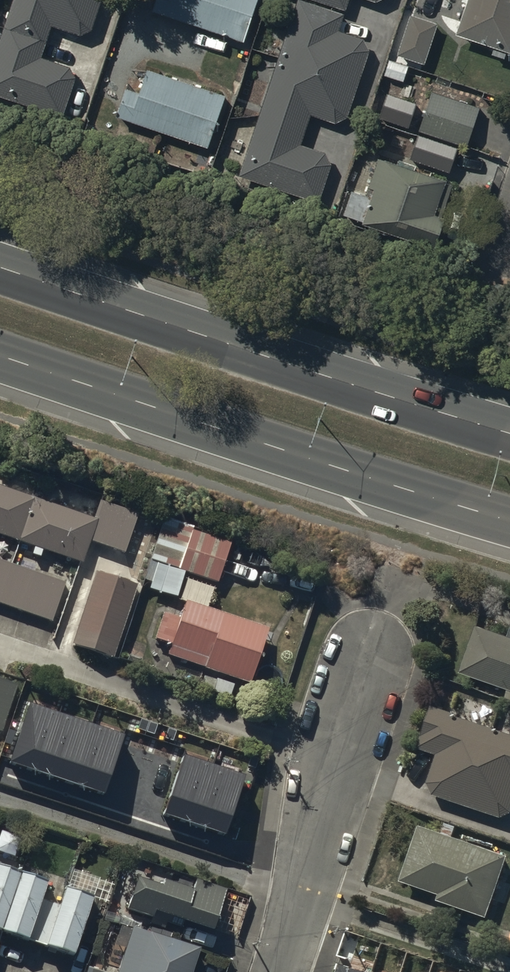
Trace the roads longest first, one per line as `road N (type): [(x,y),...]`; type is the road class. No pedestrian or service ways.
road 1 (trunk): [(0,267),(509,433)]
road 2 (trunk): [(509,520),(0,355)]
road 3 (residential): [(277,971),(384,645)]

